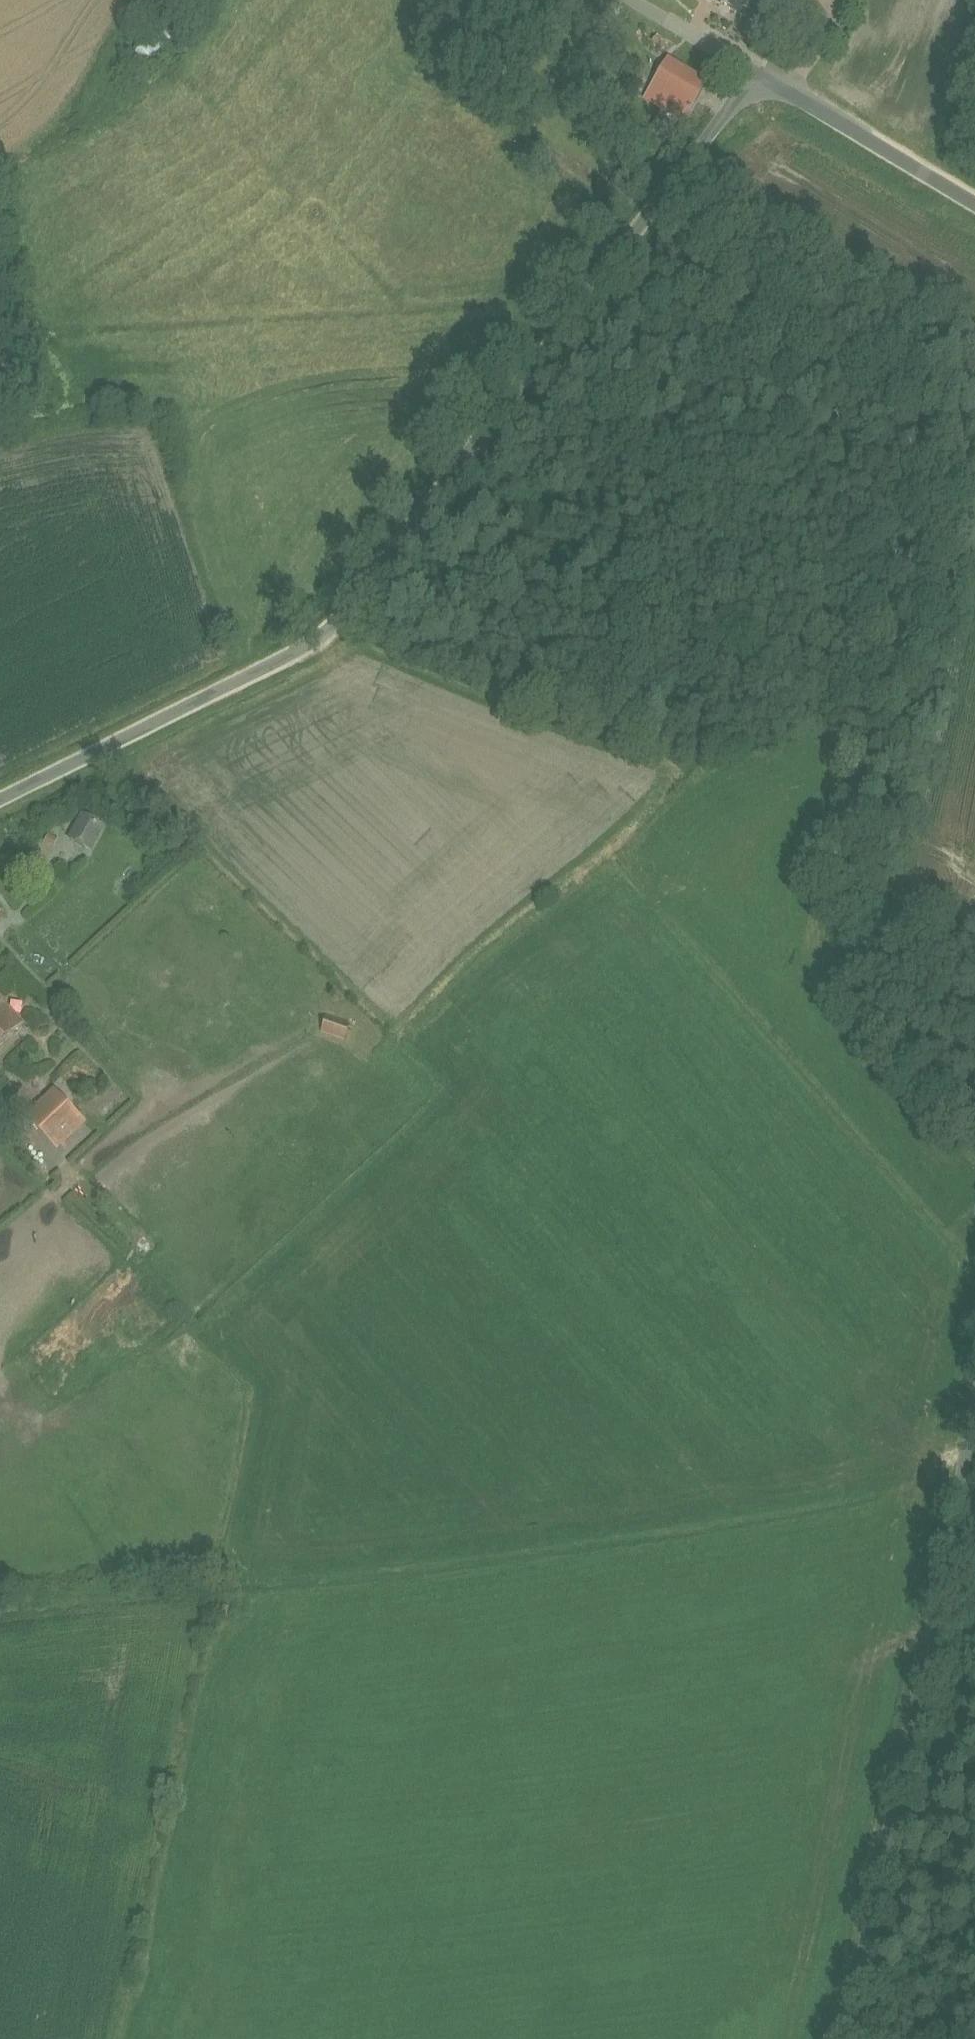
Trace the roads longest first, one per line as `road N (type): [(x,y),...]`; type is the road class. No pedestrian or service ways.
road 1 (unclassified): [(0,807),(308,654),(385,587),(756,77)]
road 2 (unclassified): [(974,1436),(851,2038)]
road 3 (unclassified): [(974,209),(756,77)]
road 4 (unclassified): [(756,77),(630,0)]

